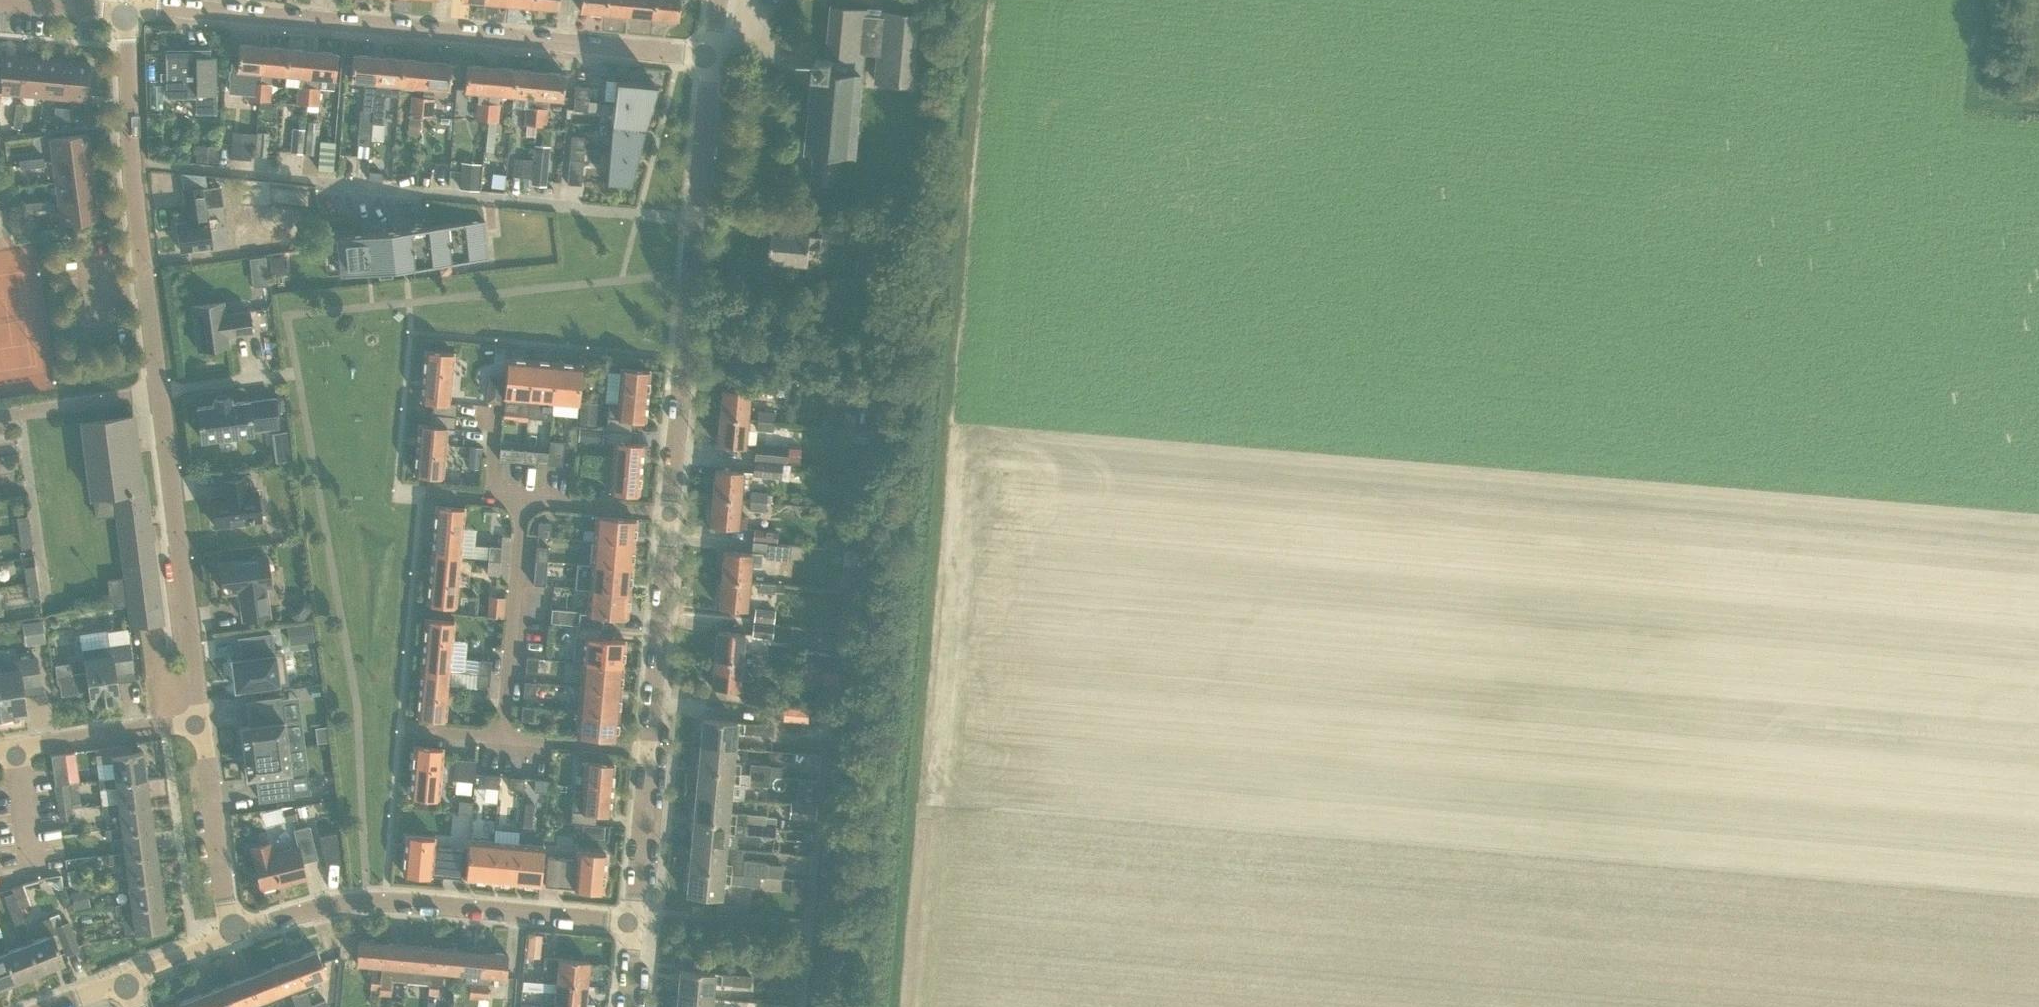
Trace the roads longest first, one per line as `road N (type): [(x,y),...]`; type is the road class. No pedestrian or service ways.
road 1 (residential): [(201,720),(131,163),(129,11)]
road 2 (residential): [(710,57),(160,6),(129,11)]
road 3 (residential): [(671,511),(710,57)]
road 4 (residential): [(634,920),(350,903),(230,935)]
road 5 (residential): [(649,748),(671,511)]
road 6 (residential): [(522,500),(504,736)]
road 7 (residential): [(230,935),(201,720)]
road 8 (residential): [(0,753),(201,720)]
road 9 (residential): [(634,920),(649,748)]
road 10 (residential): [(671,511),(522,500)]
road 11 (residential): [(504,736),(649,748)]
road 12 (residential): [(129,11),(0,0)]

